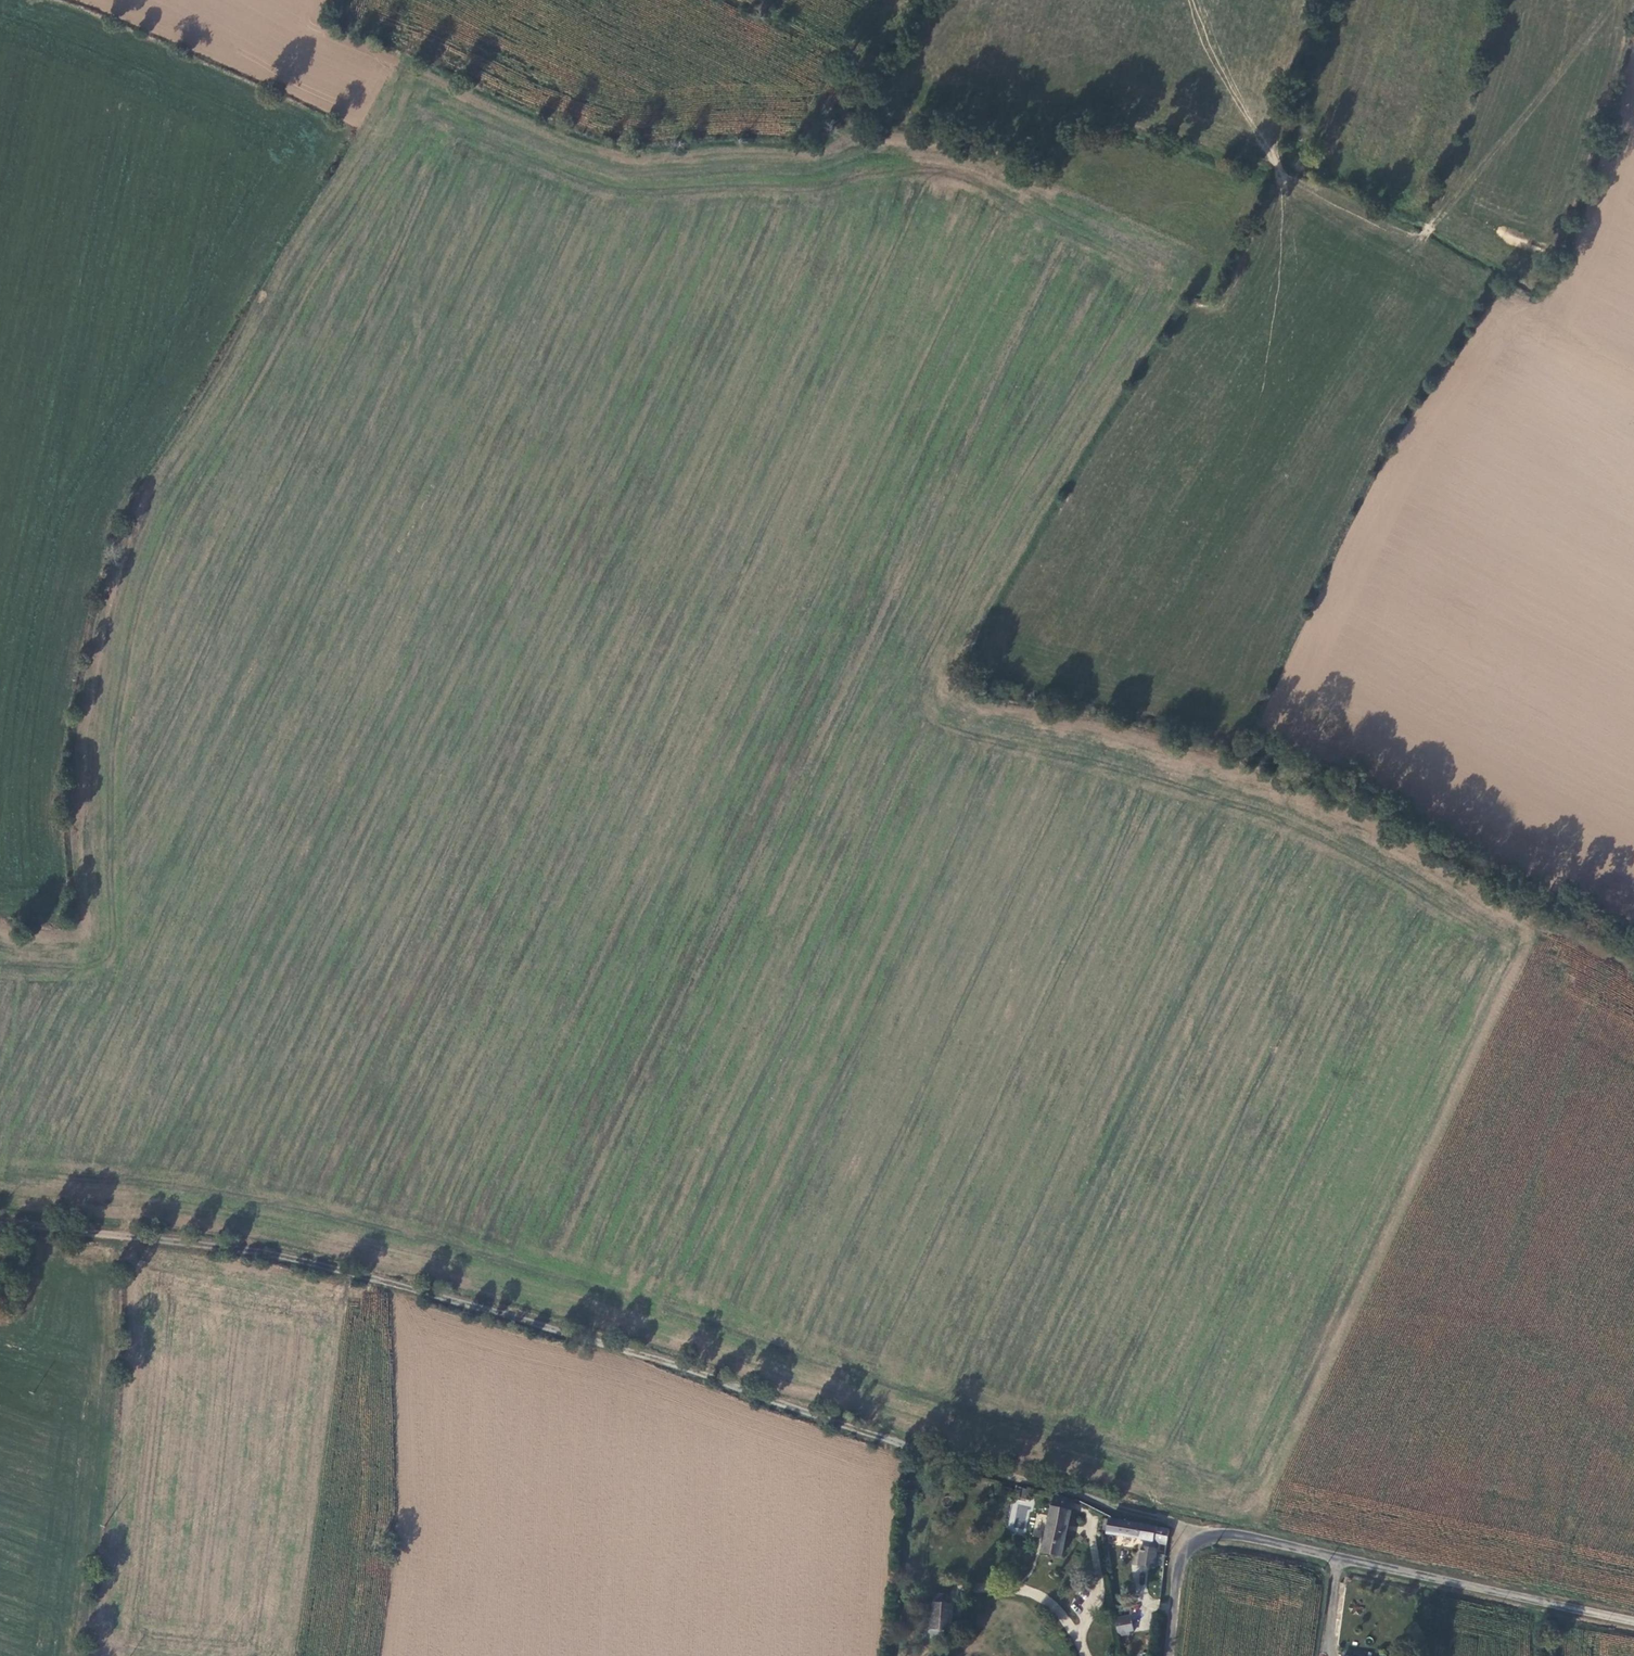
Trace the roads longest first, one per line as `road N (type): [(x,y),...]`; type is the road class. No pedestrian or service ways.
road 1 (track): [(0,1220),(288,1255),(592,1340),(1206,1537)]
road 2 (unclassified): [(1633,1621),(1221,1534),(1195,1542),(1180,1564),(1168,1655)]

